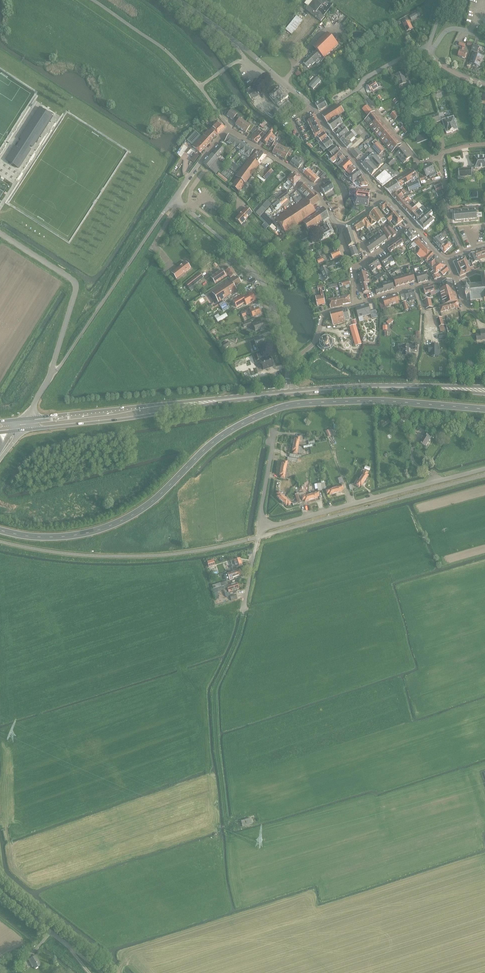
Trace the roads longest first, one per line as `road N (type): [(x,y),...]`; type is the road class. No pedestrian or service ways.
road 1 (unclassified): [(51,379),(174,198)]
road 2 (unclassified): [(281,524),(484,469)]
road 3 (unclassified): [(290,365),(263,280),(174,198)]
road 4 (primary): [(21,430),(213,401)]
road 5 (primary): [(213,401),(25,420)]
road 6 (unclassified): [(51,379),(74,282),(0,233)]
road 7 (unclassified): [(343,225),(294,169),(230,130)]
road 8 (primary): [(426,387),(289,393)]
road 9 (unclassified): [(102,972),(0,889)]

